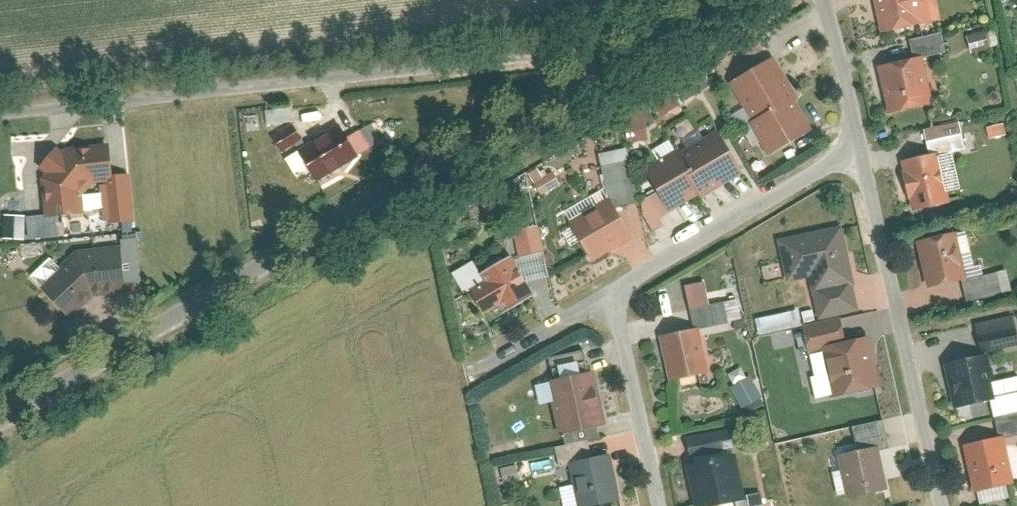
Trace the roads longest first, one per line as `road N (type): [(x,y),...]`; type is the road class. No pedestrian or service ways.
road 1 (residential): [(0,409),(703,0)]
road 2 (residential): [(935,505),(851,149)]
road 3 (residential): [(610,290),(851,149)]
road 4 (residential): [(610,290),(656,505)]
road 5 (residential): [(851,149),(817,0)]

